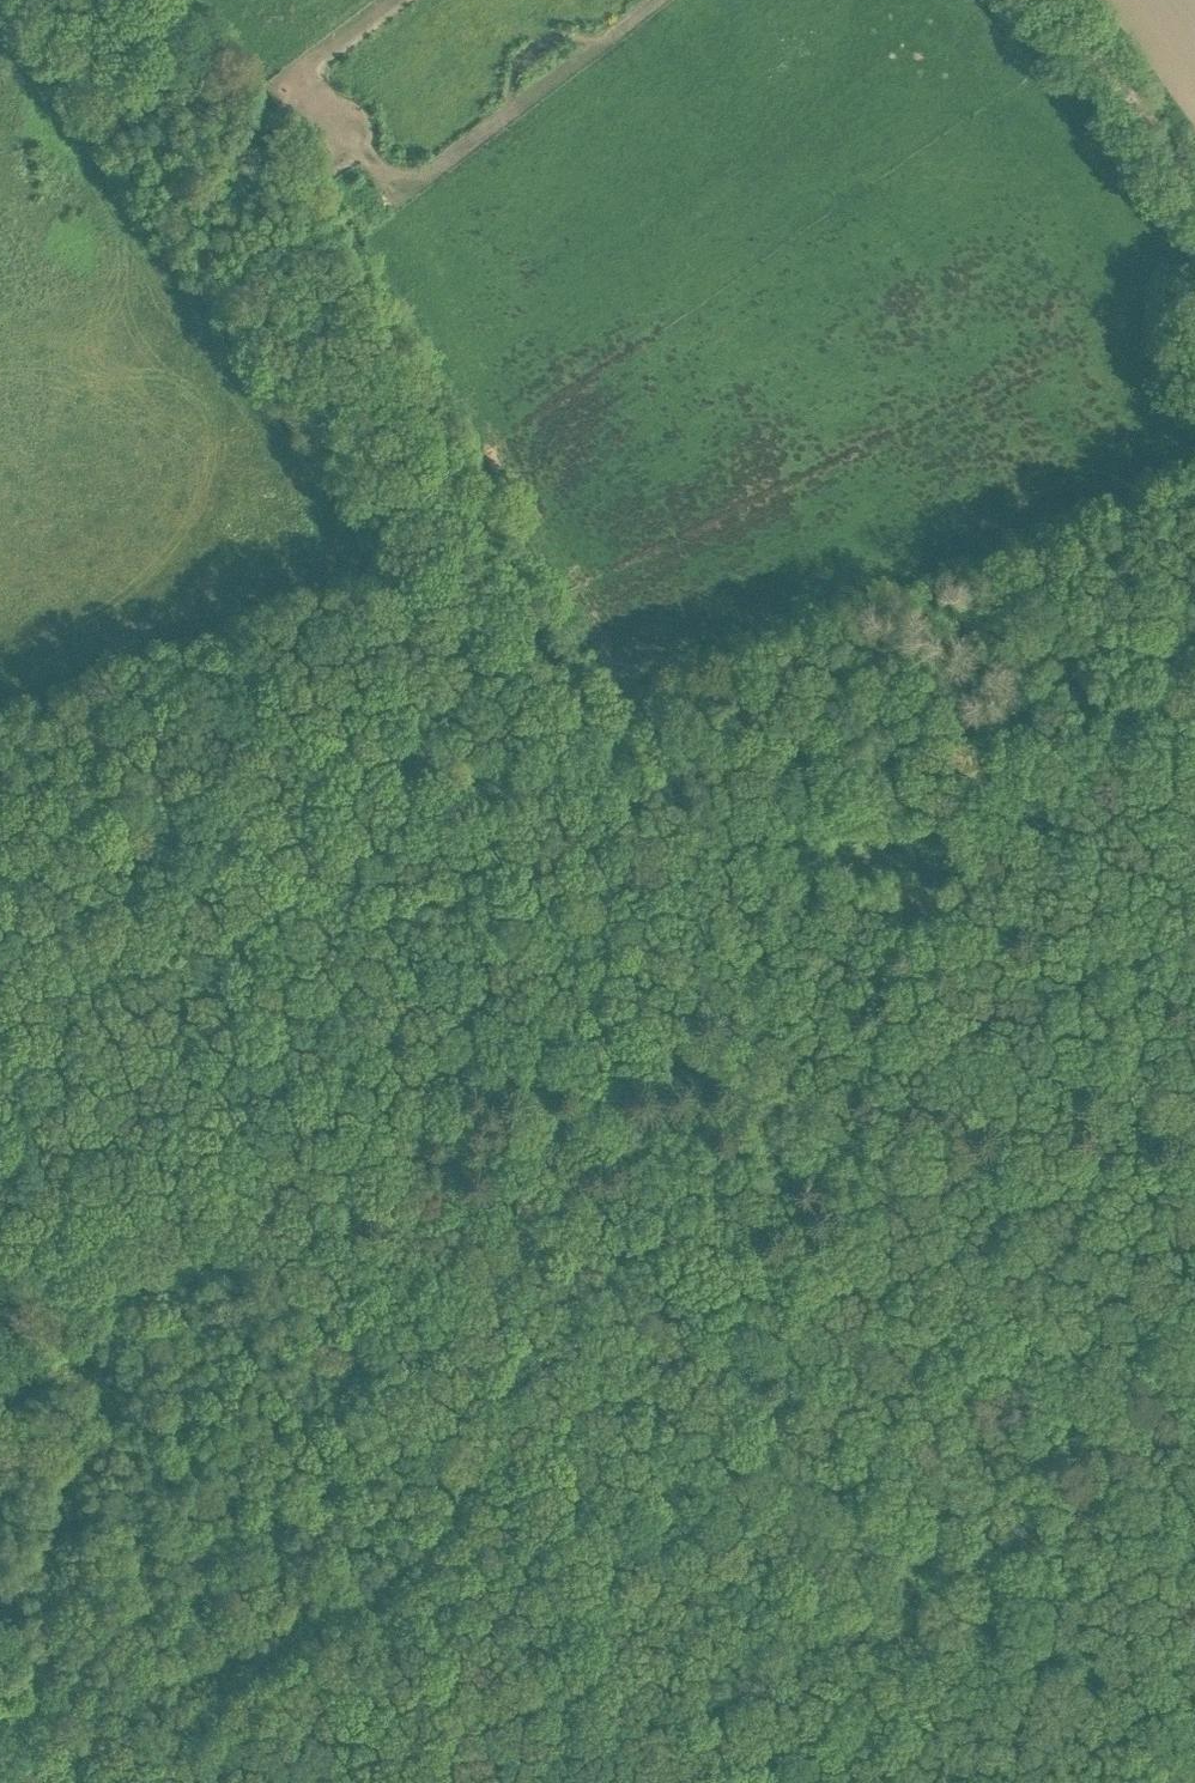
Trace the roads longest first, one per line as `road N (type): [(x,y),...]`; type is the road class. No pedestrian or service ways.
road 1 (track): [(1194,189),(1059,0)]

